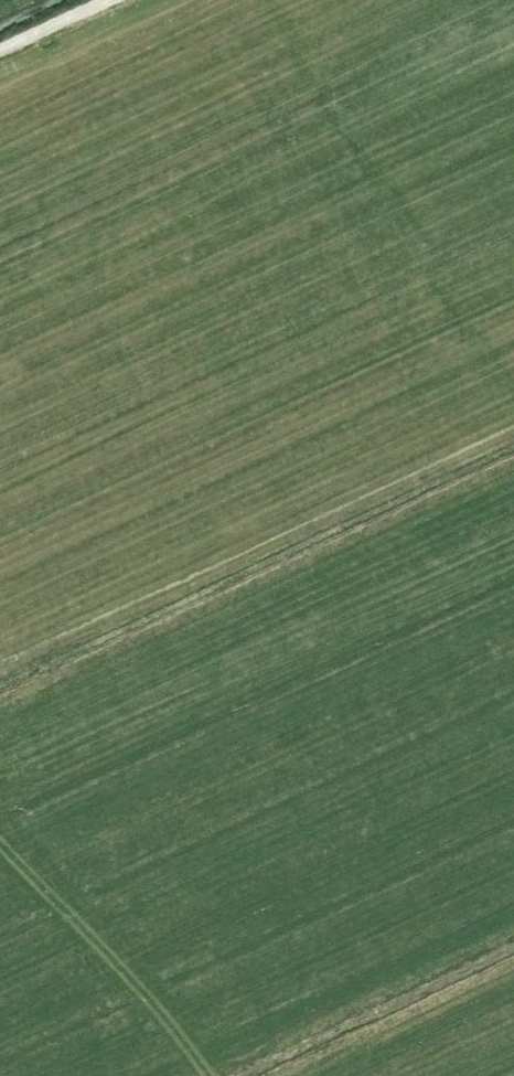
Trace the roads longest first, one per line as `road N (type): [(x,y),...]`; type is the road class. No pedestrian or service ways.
road 1 (track): [(0,51),(109,0)]

